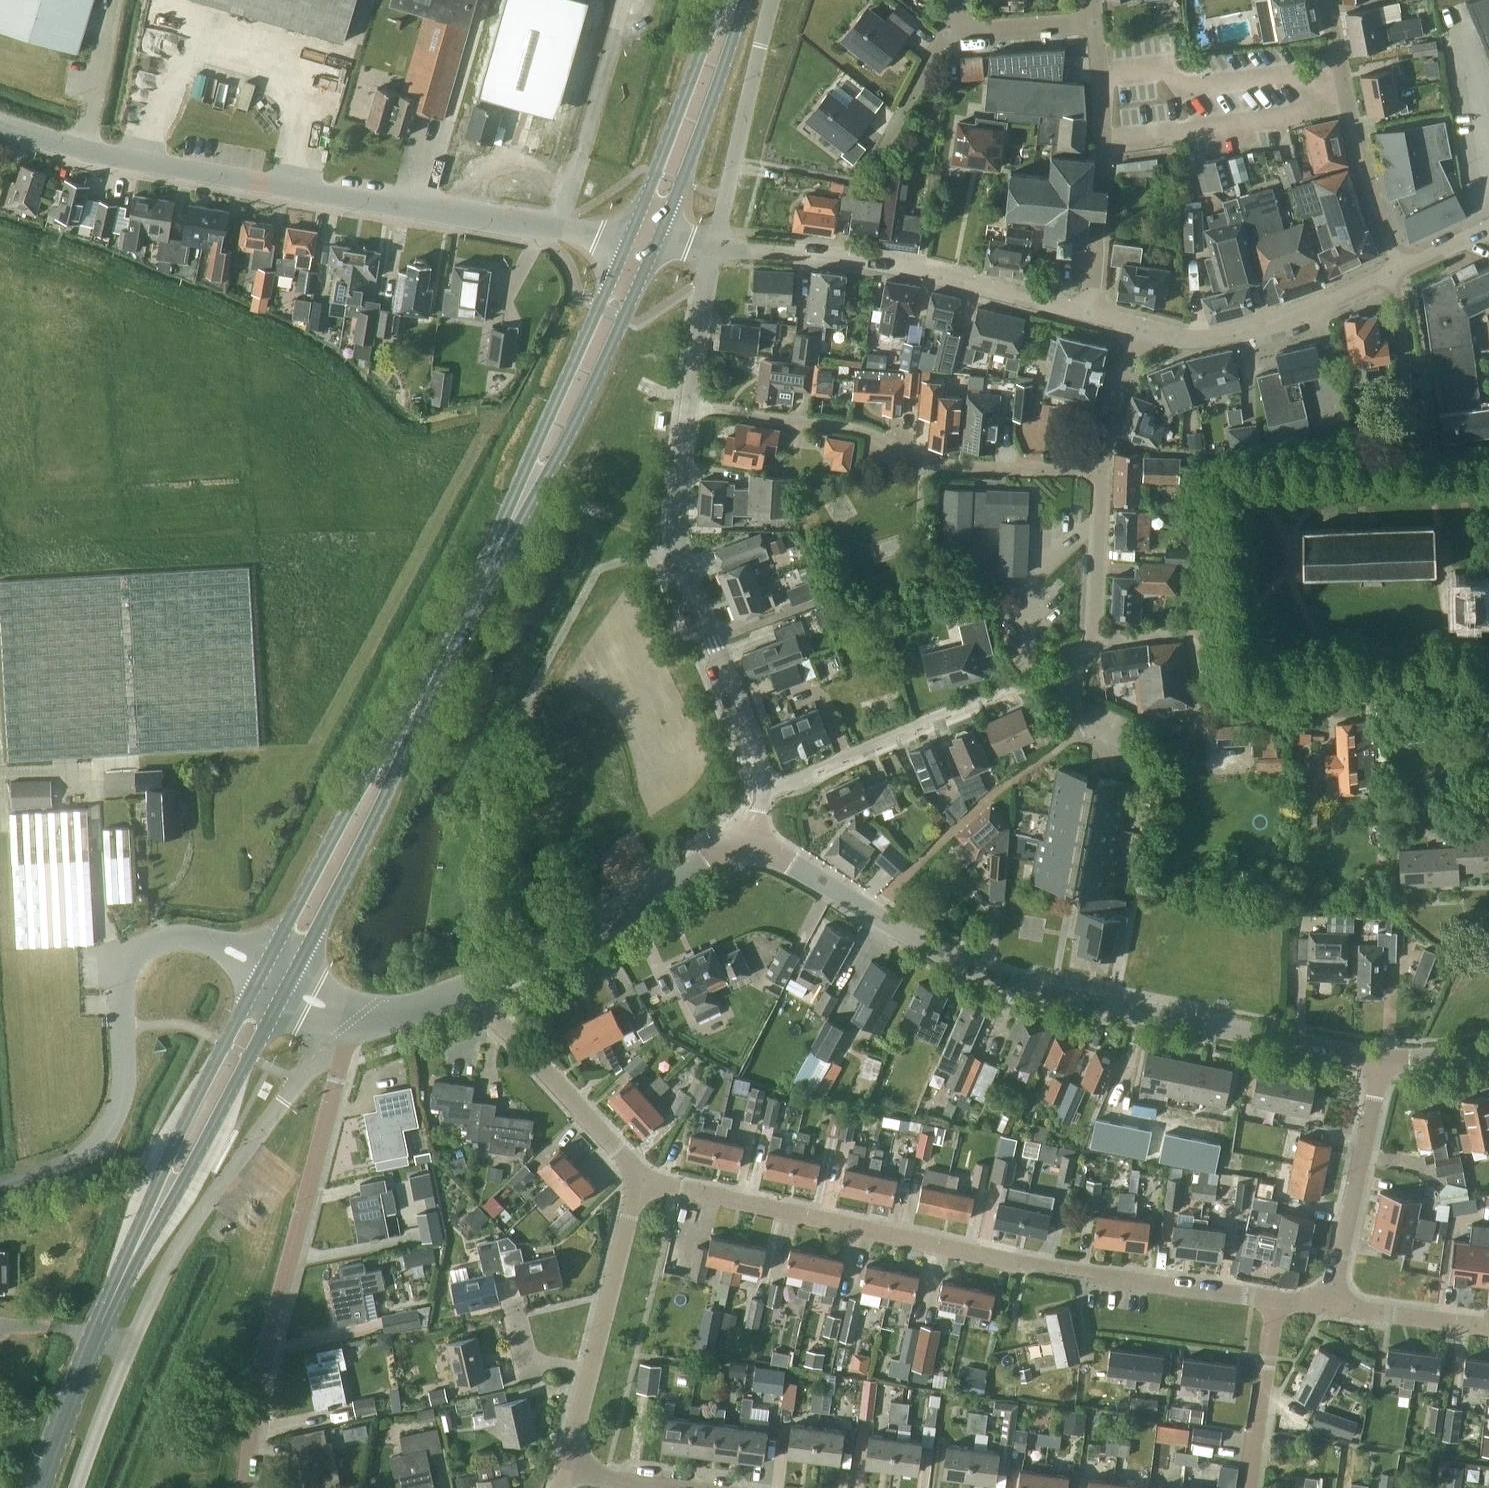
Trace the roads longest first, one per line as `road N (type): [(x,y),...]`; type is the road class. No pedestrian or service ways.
road 1 (tertiary): [(746,847),(782,858),(868,914),(1014,985),(1382,1059)]
road 2 (residential): [(1276,1298),(1017,1262),(638,1175)]
road 3 (tertiary): [(628,241),(236,192),(57,150),(0,126)]
road 4 (unclassified): [(74,1487),(133,1339),(197,1213),(351,1016)]
road 5 (residential): [(246,1487),(261,1364),(351,1016)]
road 6 (unclassified): [(0,1182),(89,1147),(110,1124),(120,1097),(120,996),(139,954),(187,938),(233,948),(264,966)]
road 7 (residential): [(690,405),(851,428),(921,460),(1099,467)]
road 8 (unclassified): [(759,787),(750,740),(677,540),(690,405)]
road 9 (unclassified): [(711,249),(897,269),(1086,315)]
road 10 (primary): [(264,966),(143,1211),(115,1292)]
road 11 (primary): [(115,1292),(165,1217),(288,986)]
road 12 (primary): [(496,551),(560,445),(655,243)]
road 13 (primary): [(628,241),(496,551)]
road 14 (residential): [(759,787),(791,784),(1064,672)]
road 15 (primary): [(288,986),(372,824),(417,705)]
road 16 (residential): [(562,1473),(638,1175)]
road 17 (tertiary): [(478,983),(549,954),(704,855),(746,847)]
road 18 (primary): [(417,705),(348,811),(264,966)]
road 19 (residential): [(1086,315),(1103,143),(1094,21)]
road 20 (residential): [(1394,272),(1360,163),(1324,0)]
road 21 (unclassified): [(1137,329),(1210,337),(1394,272)]
road 22 (primary): [(725,0),(628,241)]
road 23 (primary): [(655,243),(740,0)]
road 24 (unclassified): [(711,249),(770,0)]
road 25 (residential): [(1327,1305),(1382,1059)]
road 26 (residential): [(638,1175),(494,1013),(478,983)]
road 27 (residential): [(1394,272),(1417,445),(1432,454),(1488,453)]
road 28 (residential): [(1064,672),(1094,635),(1099,467)]
road 29 (primary): [(38,1487),(115,1292)]
road 30 (residential): [(1249,1487),(1276,1298)]
road 31 (primary): [(417,705),(496,551)]
road 32 (residential): [(1488,1326),(1327,1305)]
road 33 (unclassified): [(690,405),(711,249)]
road 34 (residential): [(881,157),(950,27)]
road 35 (residential): [(1094,21),(950,27)]
road 36 (residential): [(1099,467),(1137,329)]
road 37 (tertiary): [(351,1016),(409,1011),(478,983)]

